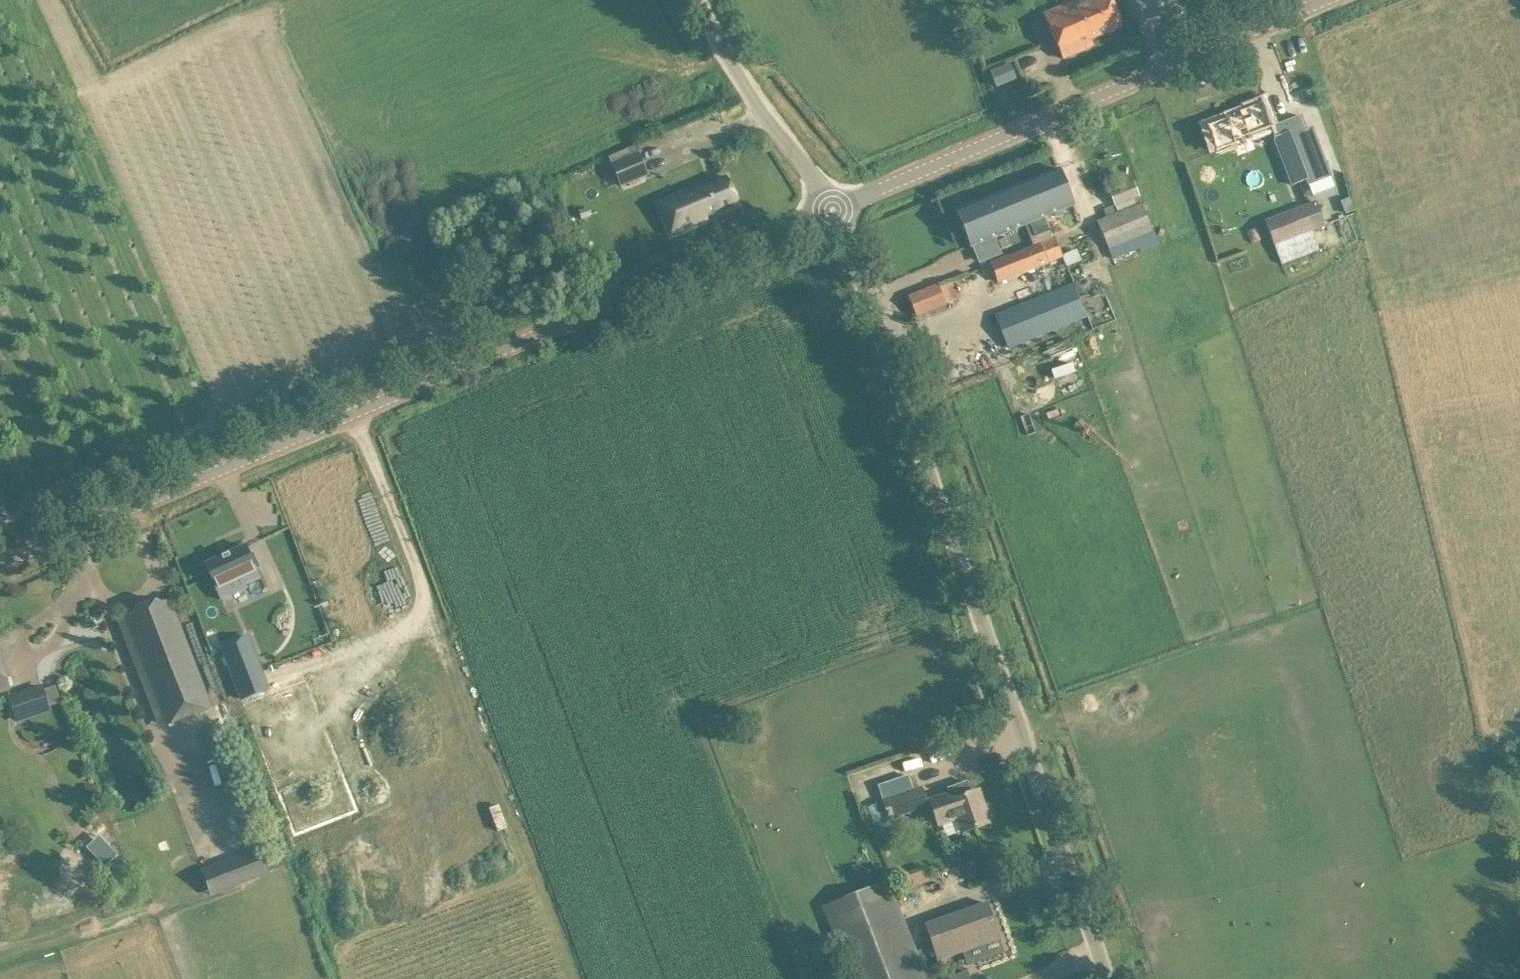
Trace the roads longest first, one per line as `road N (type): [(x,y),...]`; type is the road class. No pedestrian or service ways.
road 1 (unclassified): [(0,560),(832,209)]
road 2 (unclassified): [(1106,978),(832,209)]
road 3 (unclassified): [(832,209),(1338,0)]
road 4 (unclassified): [(832,209),(697,0)]

